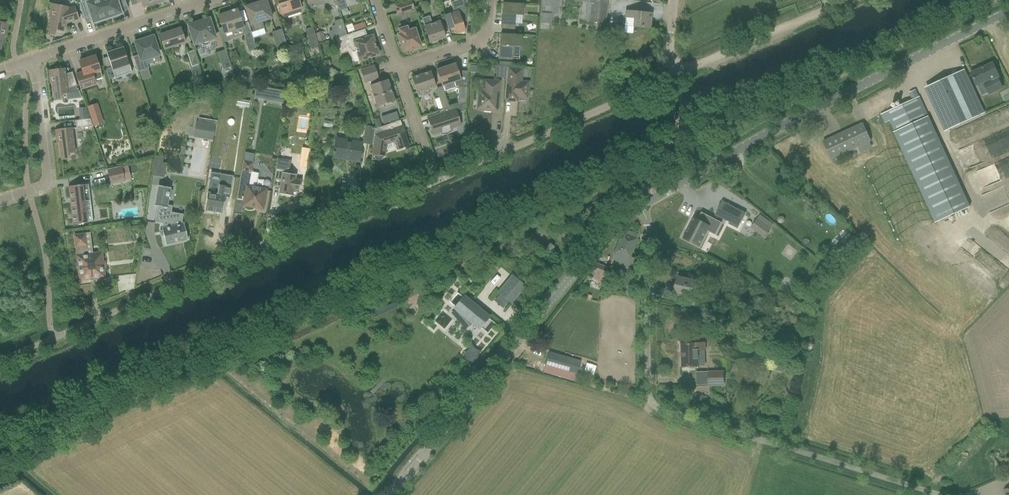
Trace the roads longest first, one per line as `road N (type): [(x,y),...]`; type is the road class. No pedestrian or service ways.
road 1 (residential): [(54,338),(665,77),(672,0)]
road 2 (unclassified): [(941,494),(656,407),(648,394),(649,201)]
road 3 (unclassified): [(649,201),(910,54),(1008,7)]
road 4 (unclassified): [(390,494),(616,223),(649,201)]
road 5 (track): [(665,77),(852,0)]
road 6 (residential): [(34,58),(216,0)]
road 7 (residential): [(0,202),(46,183),(34,58)]
road 8 (residential): [(398,63),(481,39),(489,0)]

